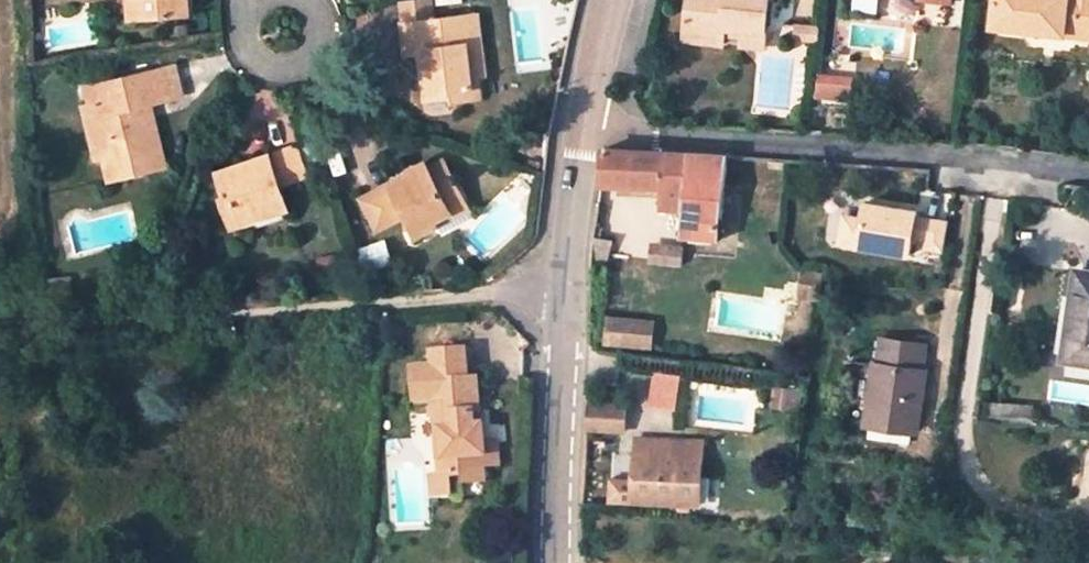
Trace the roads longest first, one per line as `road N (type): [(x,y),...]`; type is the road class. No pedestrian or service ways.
road 1 (residential): [(0,330),(564,284)]
road 2 (unclassified): [(582,125),(1088,180)]
road 3 (residential): [(564,284),(554,562)]
road 4 (residential): [(582,125),(564,284)]
road 5 (residential): [(610,0),(582,125)]

